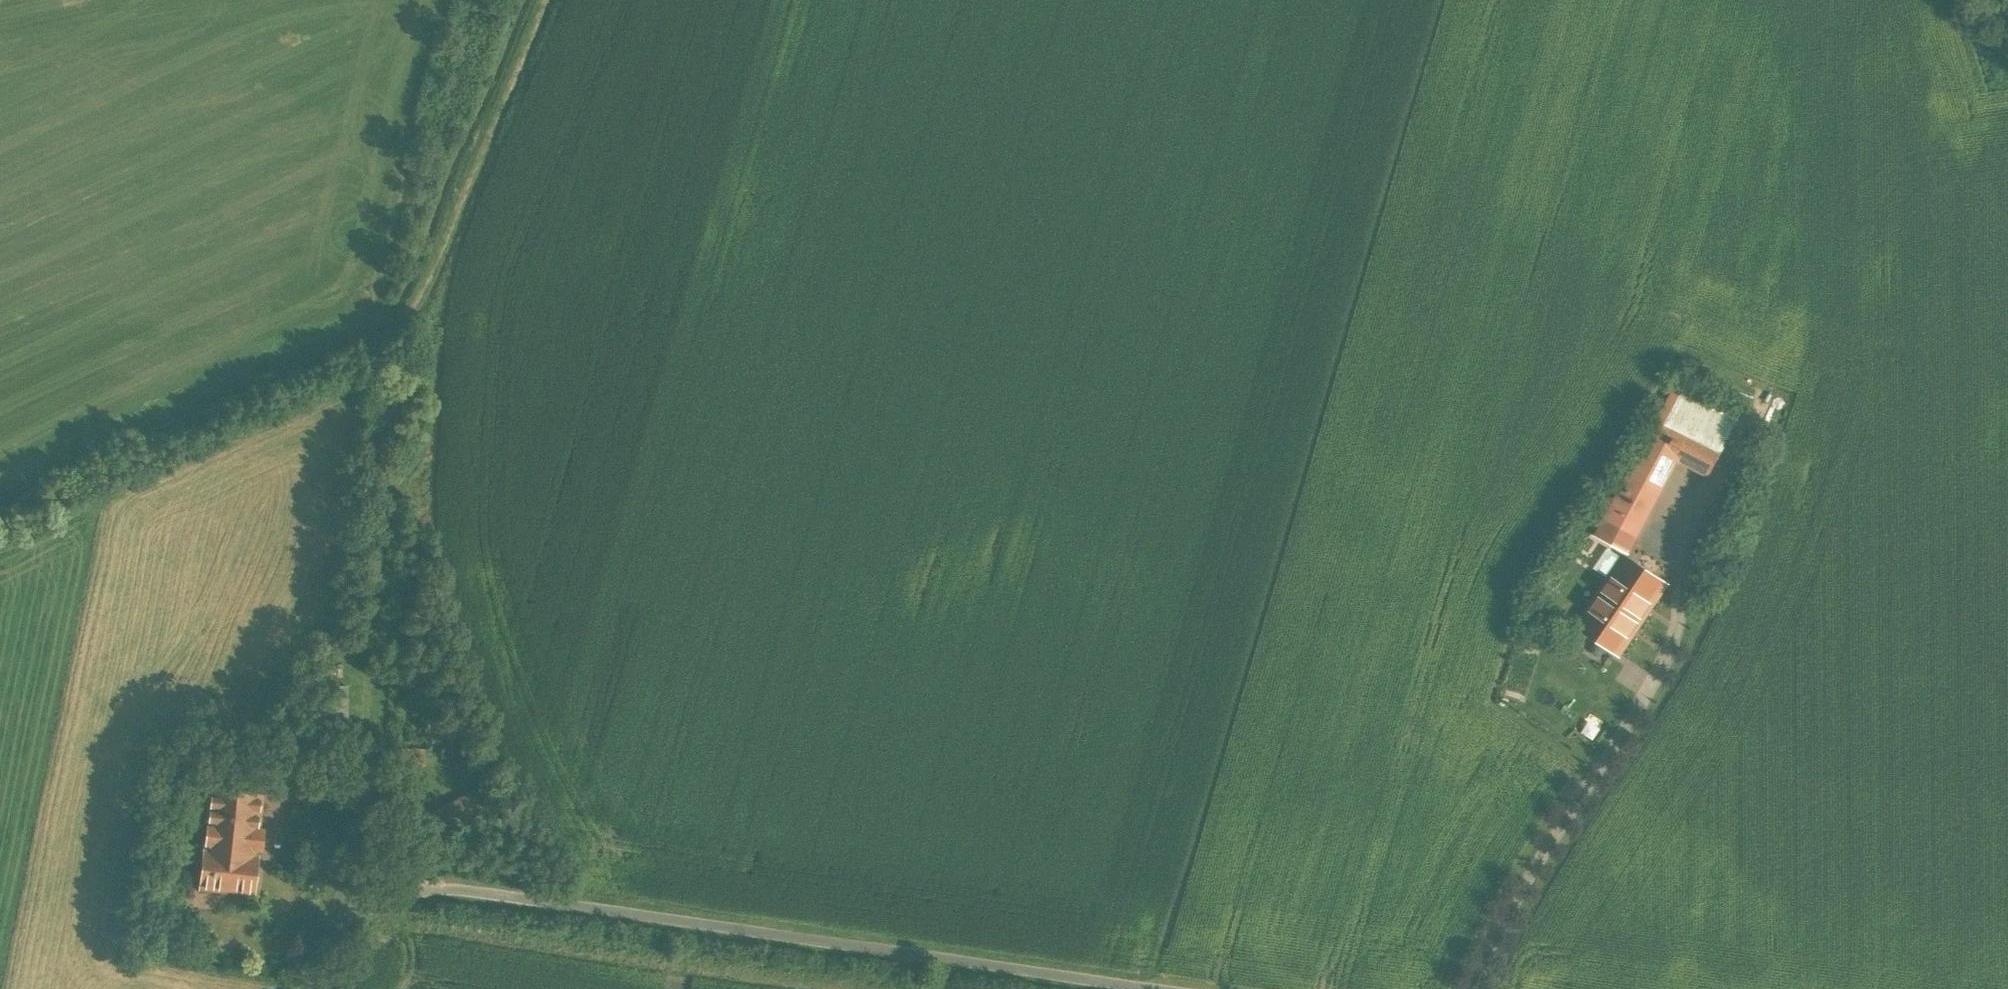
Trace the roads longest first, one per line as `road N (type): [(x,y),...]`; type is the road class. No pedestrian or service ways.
road 1 (unclassified): [(318,988),(347,923),(385,902),(452,890),(1170,988)]
road 2 (track): [(371,819),(370,643),(393,514),(419,442),(417,336)]

